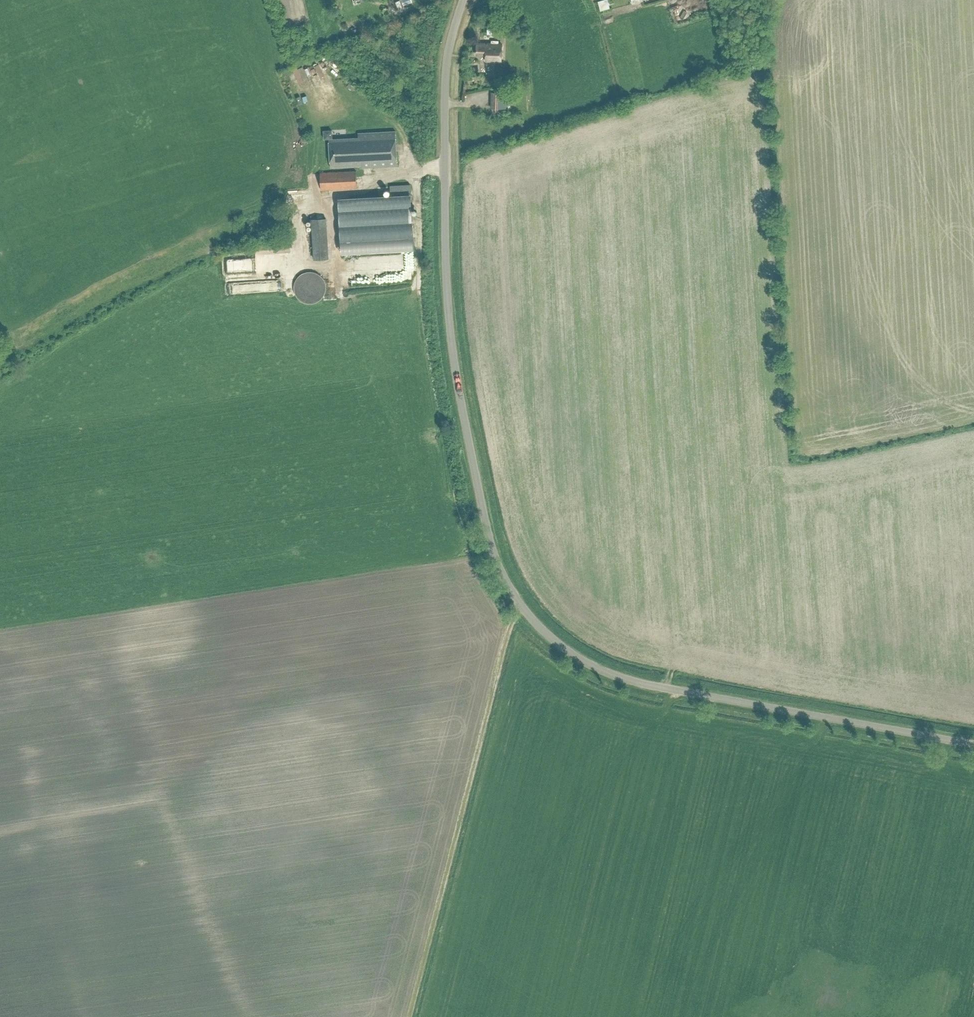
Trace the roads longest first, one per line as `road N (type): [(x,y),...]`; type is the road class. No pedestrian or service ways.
road 1 (unclassified): [(973,744),(630,679),(568,650),(517,599),(487,531),(450,326),(446,80),(463,0)]

